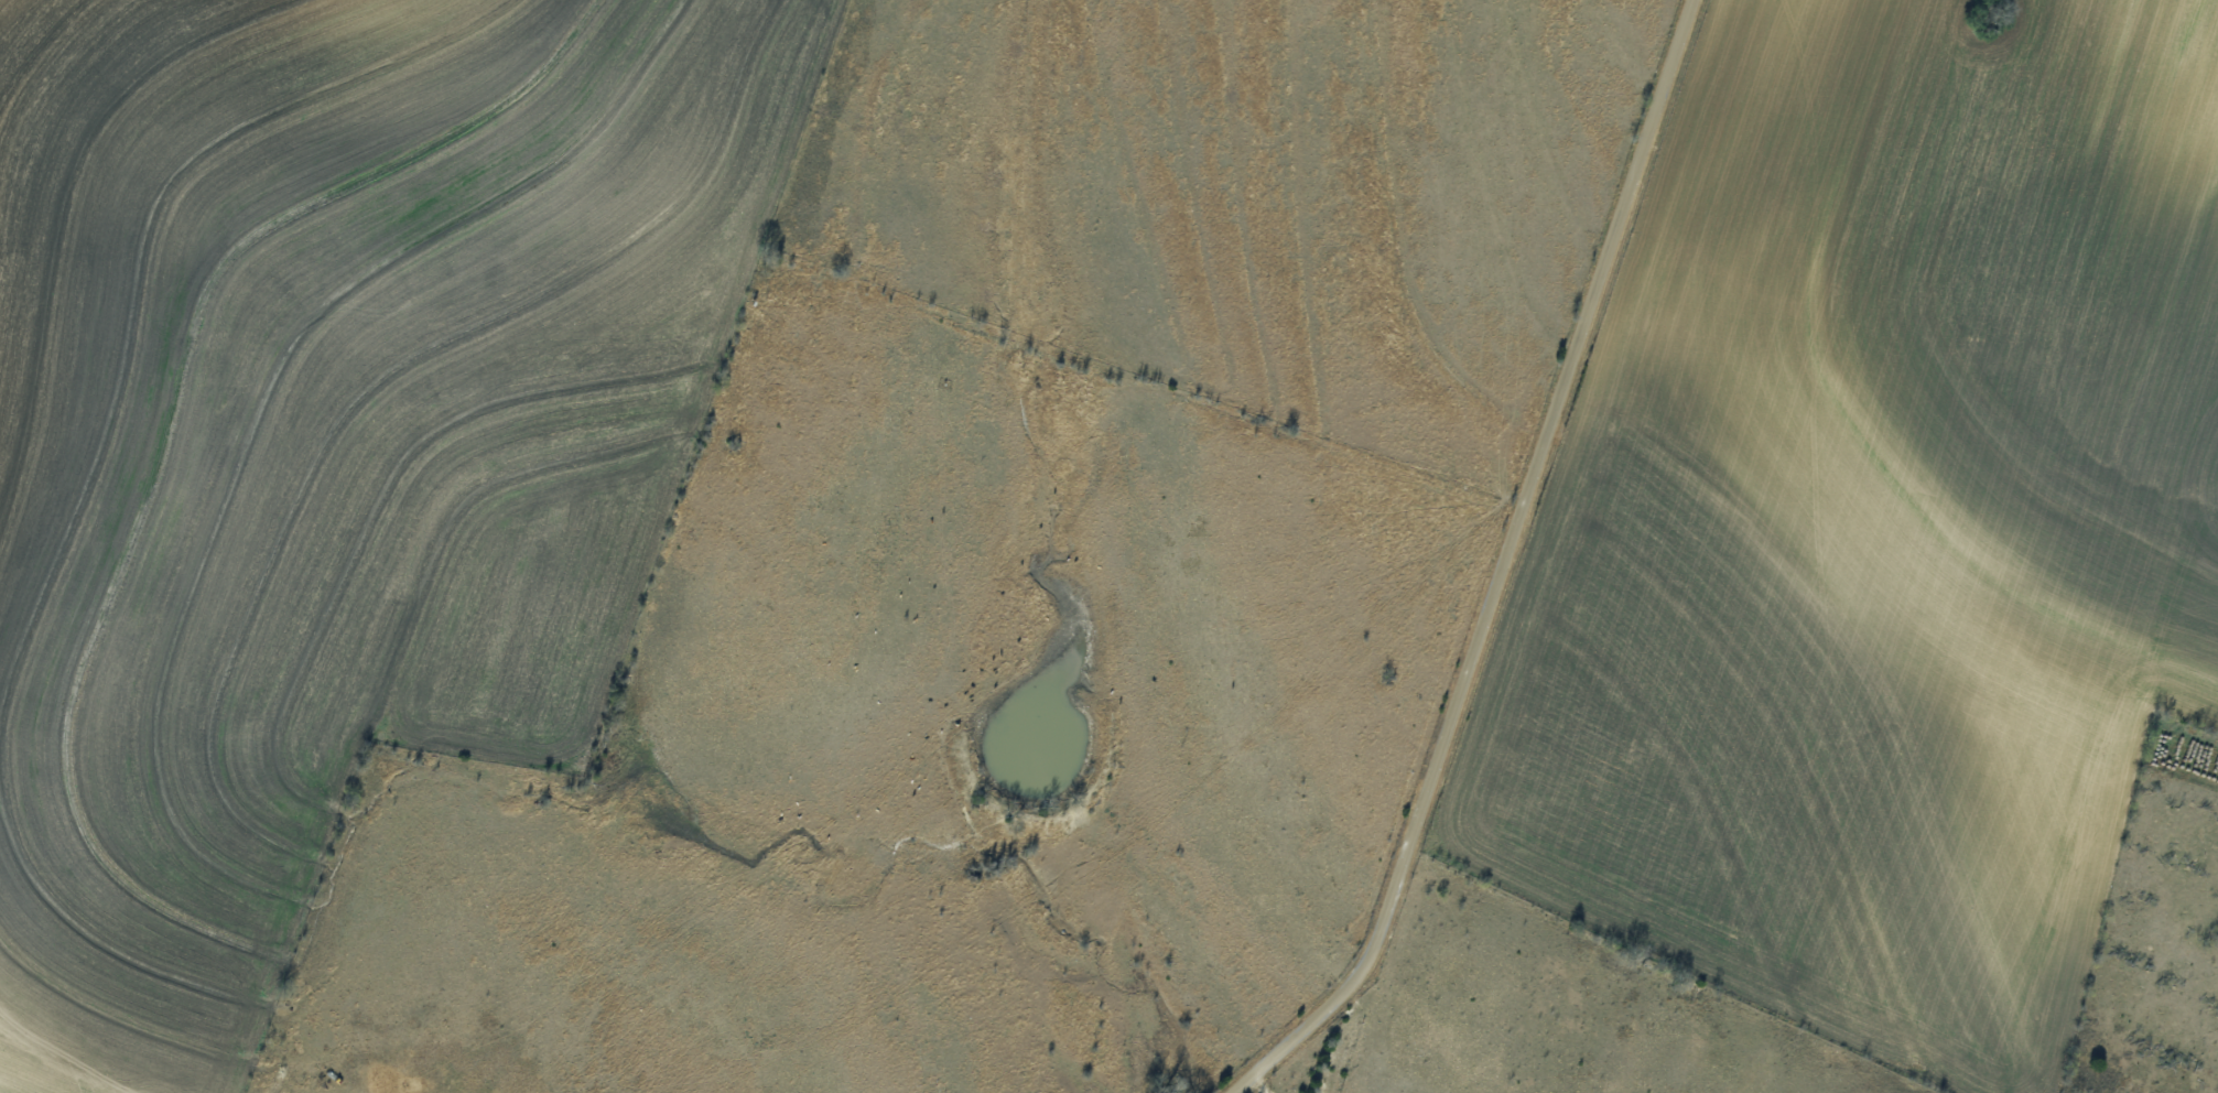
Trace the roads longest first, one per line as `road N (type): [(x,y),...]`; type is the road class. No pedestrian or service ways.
road 1 (residential): [(1277,1092),(1360,1019),(1710,0)]

